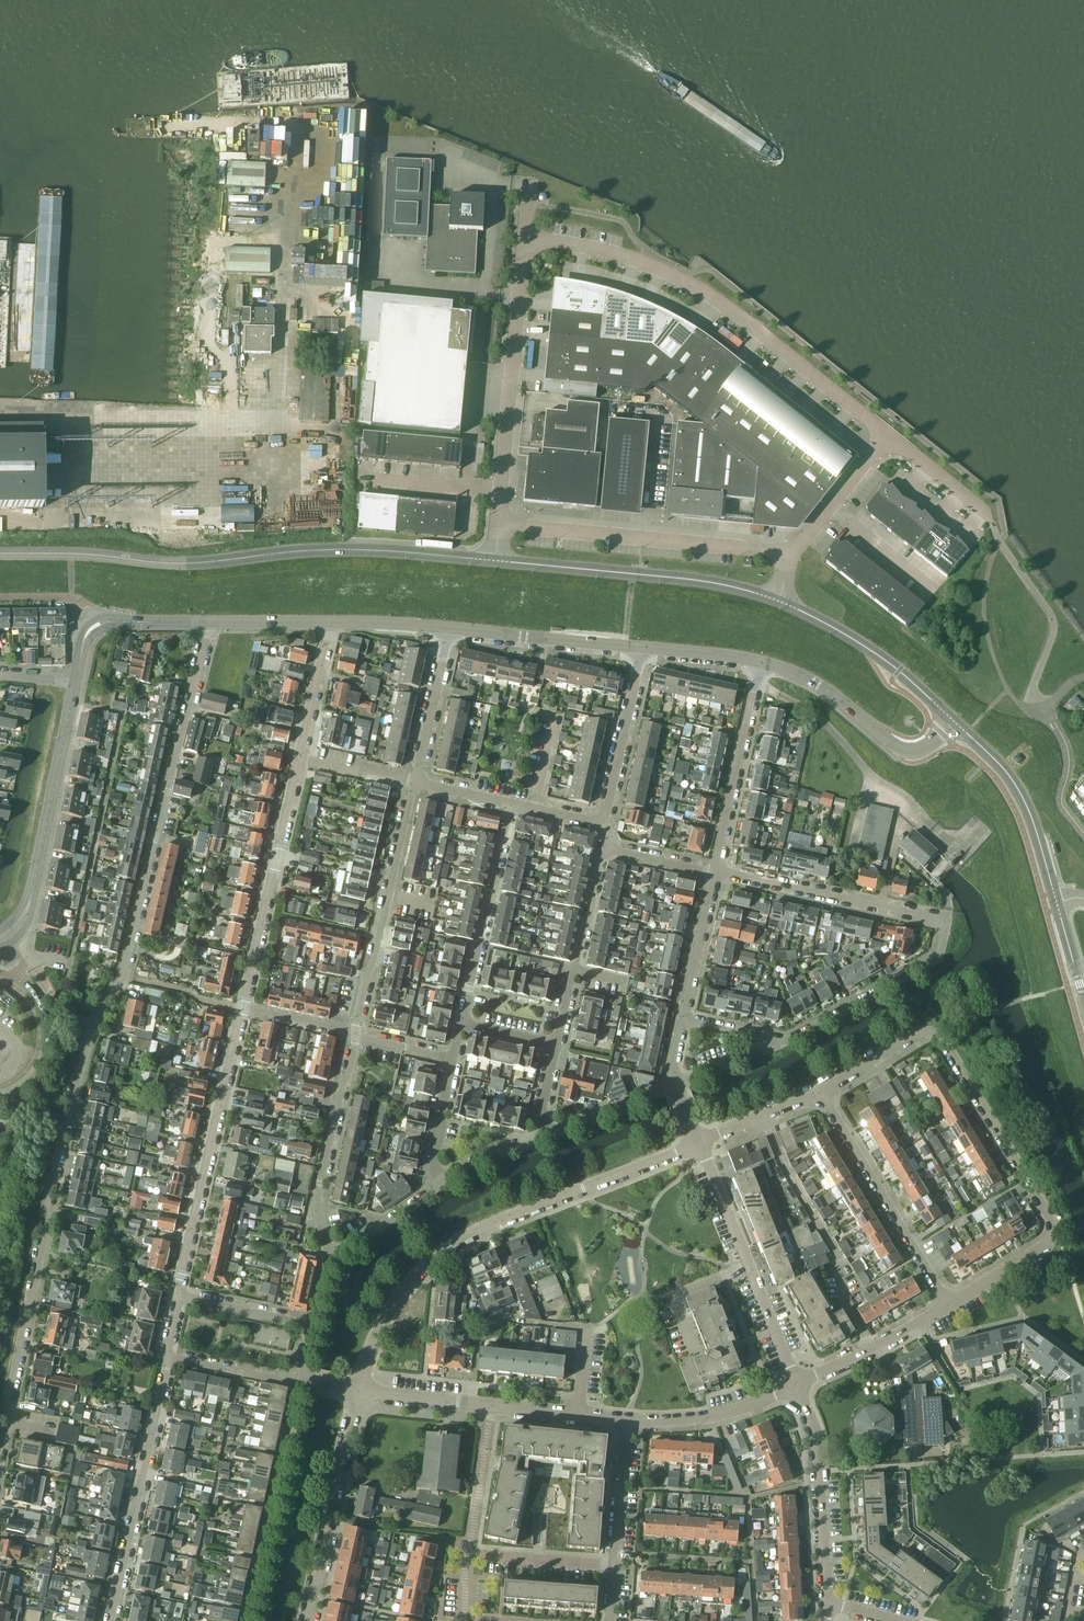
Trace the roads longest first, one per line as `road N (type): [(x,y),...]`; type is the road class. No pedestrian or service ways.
road 1 (residential): [(0,1461),(71,1108),(93,1022),(122,975),(207,622)]
road 2 (tertiary): [(494,561),(343,549),(189,563),(0,554)]
road 3 (residential): [(782,1045),(937,957),(944,922),(715,873)]
road 4 (residential): [(357,1393),(384,1318),(452,1246),(700,1141)]
road 5 (unclassified): [(888,435),(685,281),(603,251),(524,238)]
road 6 (residential): [(948,1306),(1036,1253),(1051,1238),(1051,1222),(946,1047),(929,1032)]
road 7 (residential): [(180,1297),(243,1009)]
road 8 (unclassified): [(790,553),(498,524)]
road 9 (tertiary): [(780,602),(711,582),(494,561)]
road 10 (residential): [(109,1620),(166,1358)]
road 11 (tertiary): [(77,683),(29,909),(10,935)]
road 12 (residential): [(413,783),(356,1036)]
road 13 (residential): [(243,1009),(300,759)]
road 14 (unclassified): [(501,491),(524,238)]
road 15 (residential): [(820,1093),(948,1306)]
road 16 (residential): [(302,1385),(245,1620)]
road 17 (residential): [(307,1620),(357,1393)]
road 18 (residential): [(356,1036),(316,1203),(331,1261)]
road 19 (tertiary): [(762,663),(815,684),(899,749),(927,746),(954,722)]
road 20 (residential): [(462,1023),(511,804)]
road 21 (residential): [(829,1603),(817,1434),(796,1385)]
road 22 (residential): [(489,1406),(465,1620)]
road 23 (residential): [(715,873),(762,663)]
road 24 (tertiary): [(954,722),(865,647),(780,602)]
road 25 (tertiary): [(1056,902),(1019,791),(954,722)]
road 26 (residential): [(610,845),(599,861),(556,1044)]
road 27 (tertiary): [(450,629),(642,648)]
road 28 (residential): [(600,821),(642,648)]
road 29 (residential): [(627,1420),(715,1417),(796,1385)]
road 30 (residential): [(796,1385),(948,1306)]
road 31 (residential): [(413,783),(450,629)]
road 32 (residential): [(681,1020),(715,873)]
road 33 (residential): [(536,1138),(676,1084)]
road 34 (residential): [(615,1566),(627,1420)]
road 35 (unclassified): [(359,477),(501,491)]
road 36 (residential): [(300,759),(332,622)]
road 37 (residential): [(695,1352),(674,1296),(748,1265)]
road 38 (residential): [(302,1385),(166,1358)]
road 39 (residential): [(315,1327),(180,1297)]
road 40 (residential): [(331,1261),(442,1180)]
road 41 (residential): [(481,1557),(615,1566)]
road 42 (unclassified): [(990,521),(888,435)]
road 43 (residential): [(748,1265),(700,1141)]
road 44 (residential): [(357,1393),(489,1406)]
road 45 (unclassified): [(933,590),(829,508)]
road 46 (residential): [(796,1385),(748,1265)]
road 47 (residential): [(700,1141),(820,1093)]
road 48 (tertiary): [(207,622),(332,622)]
road 49 (residential): [(820,1093),(929,1032)]
road 50 (residential): [(442,1180),(436,1160),(454,1060)]
road 51 (tertiary): [(642,648),(762,663)]

